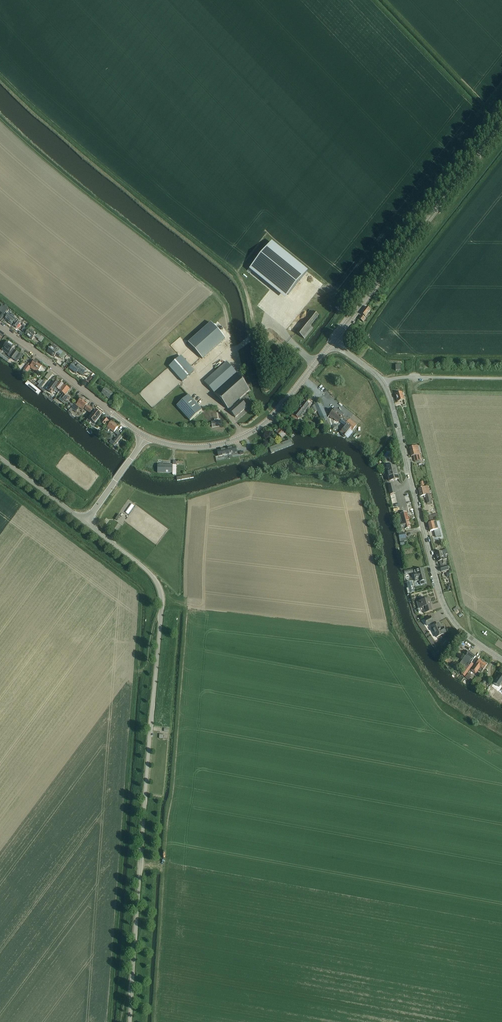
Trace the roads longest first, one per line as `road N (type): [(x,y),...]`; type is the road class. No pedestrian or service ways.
road 1 (unclassified): [(130,1021),(161,595),(147,571),(85,522)]
road 2 (tertiary): [(501,659),(461,630),(442,599),(383,382)]
road 3 (secondary): [(332,342),(501,127)]
road 4 (secondary): [(145,436),(188,447),(244,436),(278,410),(332,342)]
road 5 (secondary): [(145,436),(0,327)]

